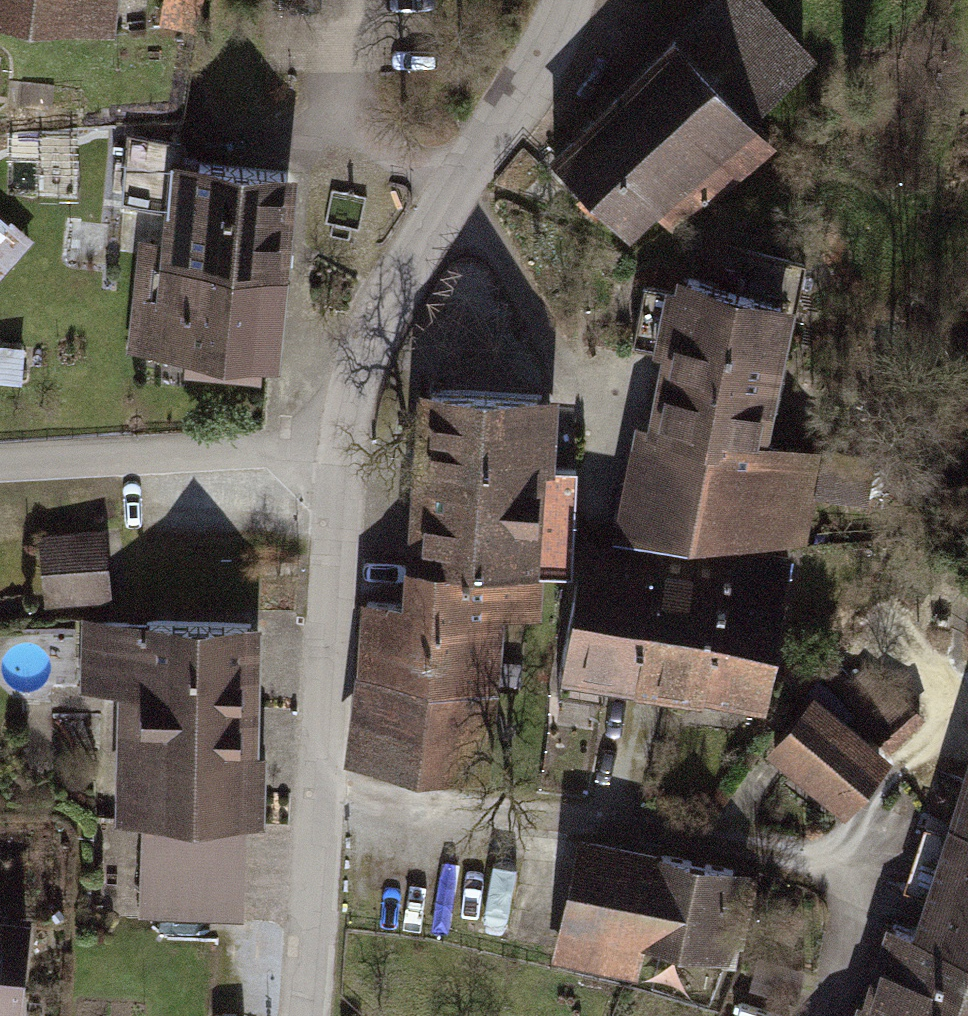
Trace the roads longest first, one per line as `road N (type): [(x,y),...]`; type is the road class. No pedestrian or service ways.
road 1 (residential): [(289,1015),(312,906),(343,450)]
road 2 (residential): [(343,450),(0,464)]
road 3 (residential): [(343,450),(377,313),(452,192)]
road 4 (residential): [(452,192),(548,45),(566,0)]

